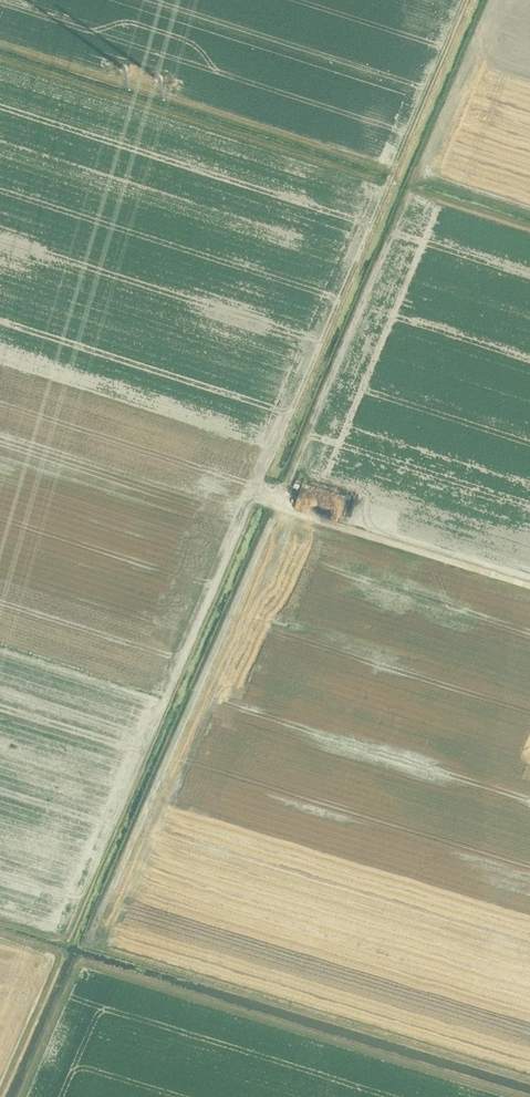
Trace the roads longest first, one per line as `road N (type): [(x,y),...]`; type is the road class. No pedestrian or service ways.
road 1 (track): [(67,936),(467,0)]
road 2 (track): [(252,500),(529,586)]

